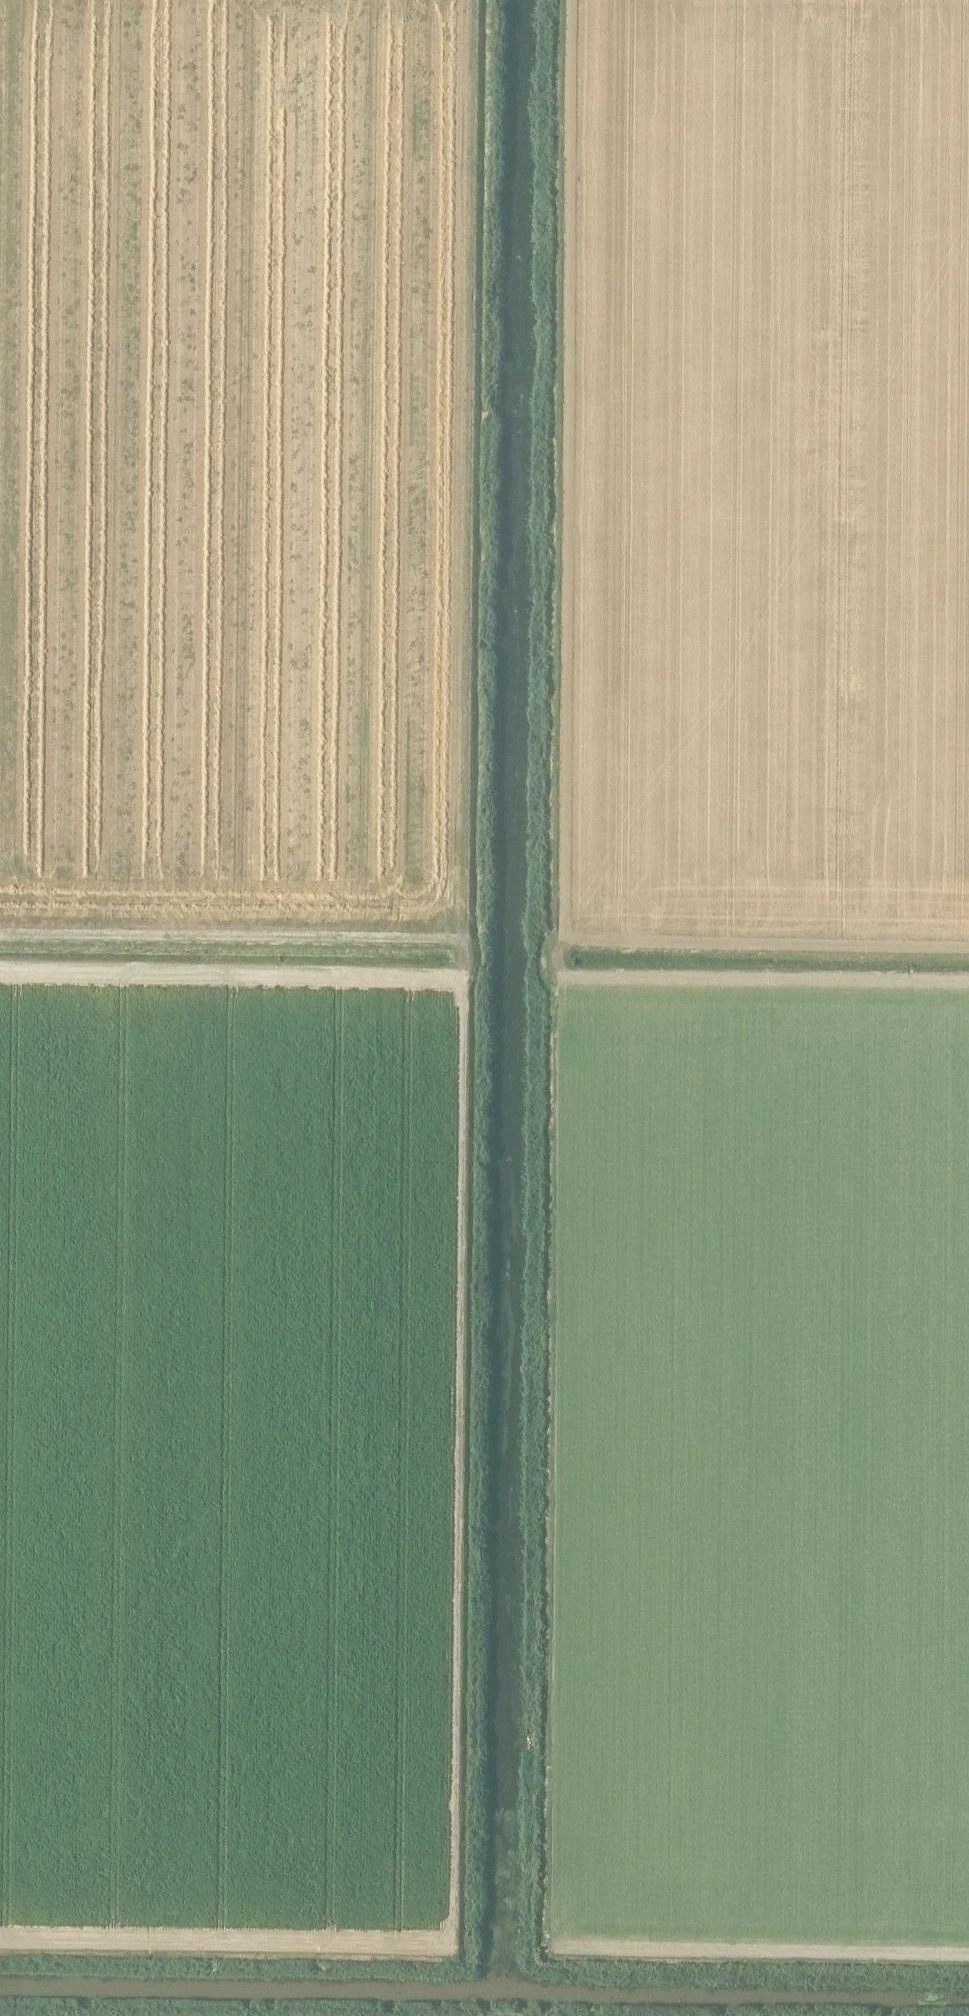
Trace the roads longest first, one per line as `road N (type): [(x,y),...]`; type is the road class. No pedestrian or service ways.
road 1 (track): [(449,1950),(0,1943)]

